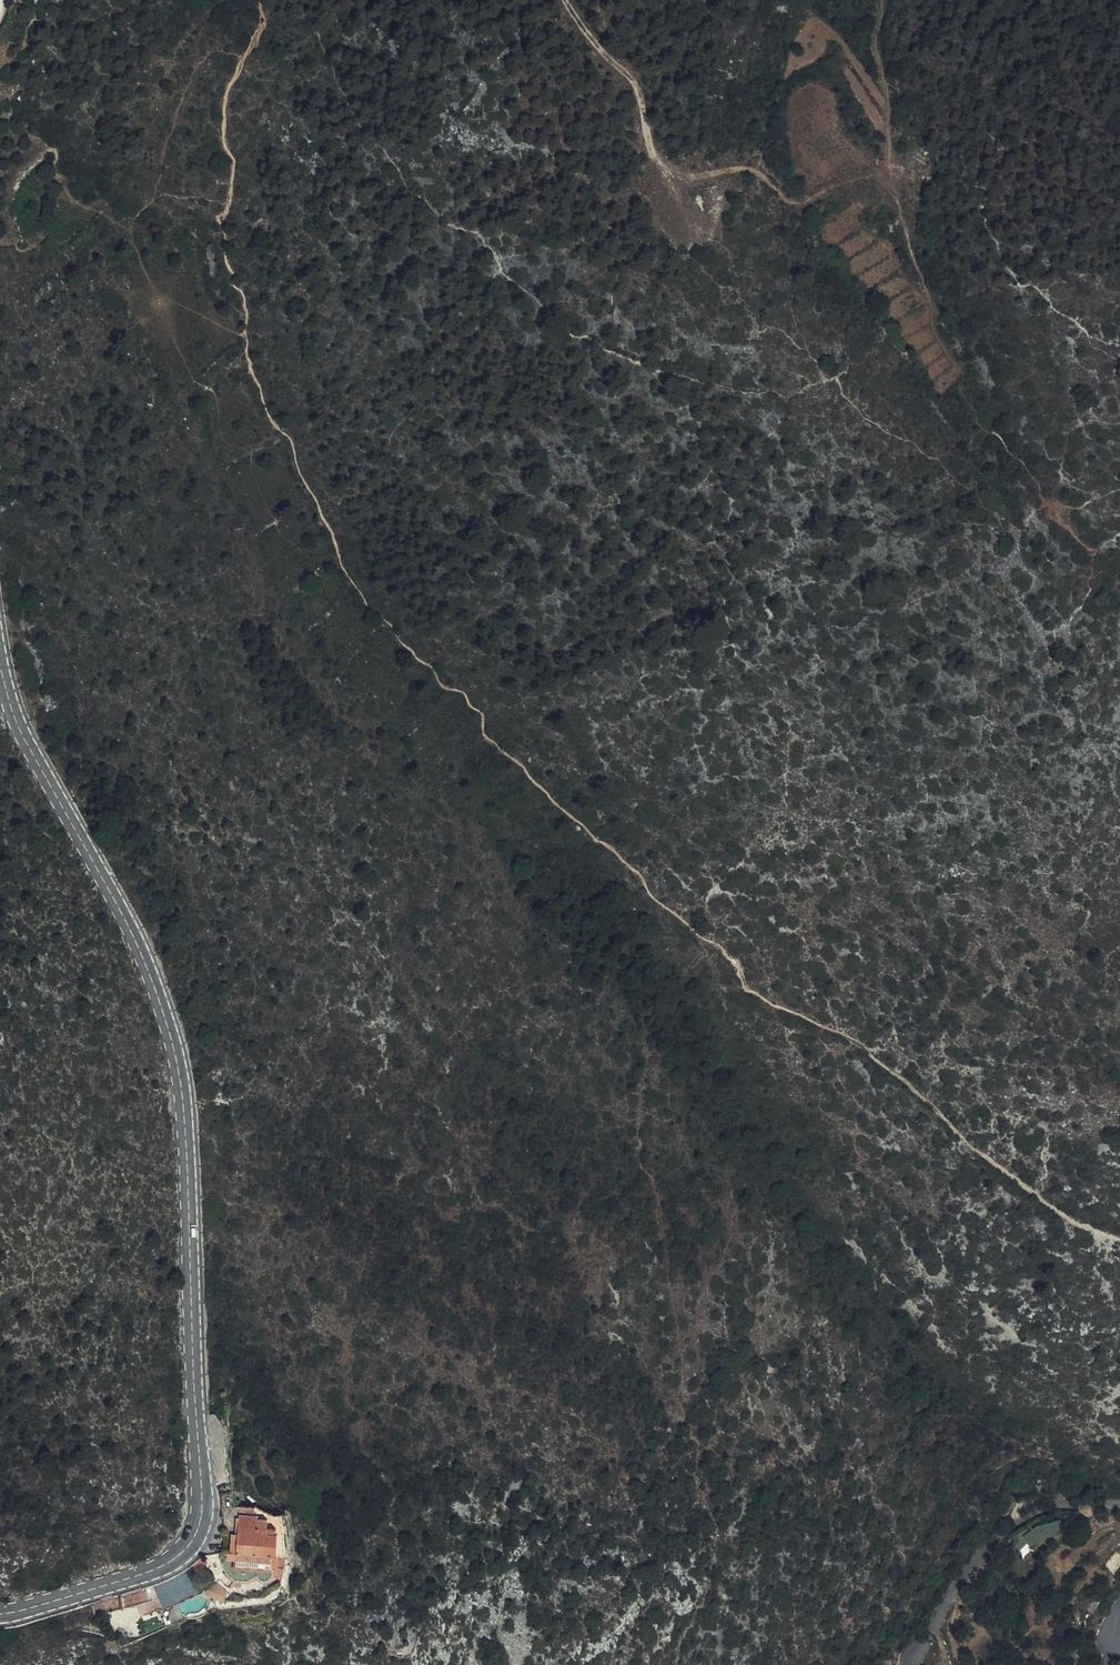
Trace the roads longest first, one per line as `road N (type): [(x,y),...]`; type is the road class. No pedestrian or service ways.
road 1 (secondary): [(0,1613),(168,1563),(194,1535),(202,1500),(177,1064),(138,947),(20,733),(0,669)]
road 2 (track): [(567,0),(591,40),(639,87),(654,154),(669,172),(755,169)]

